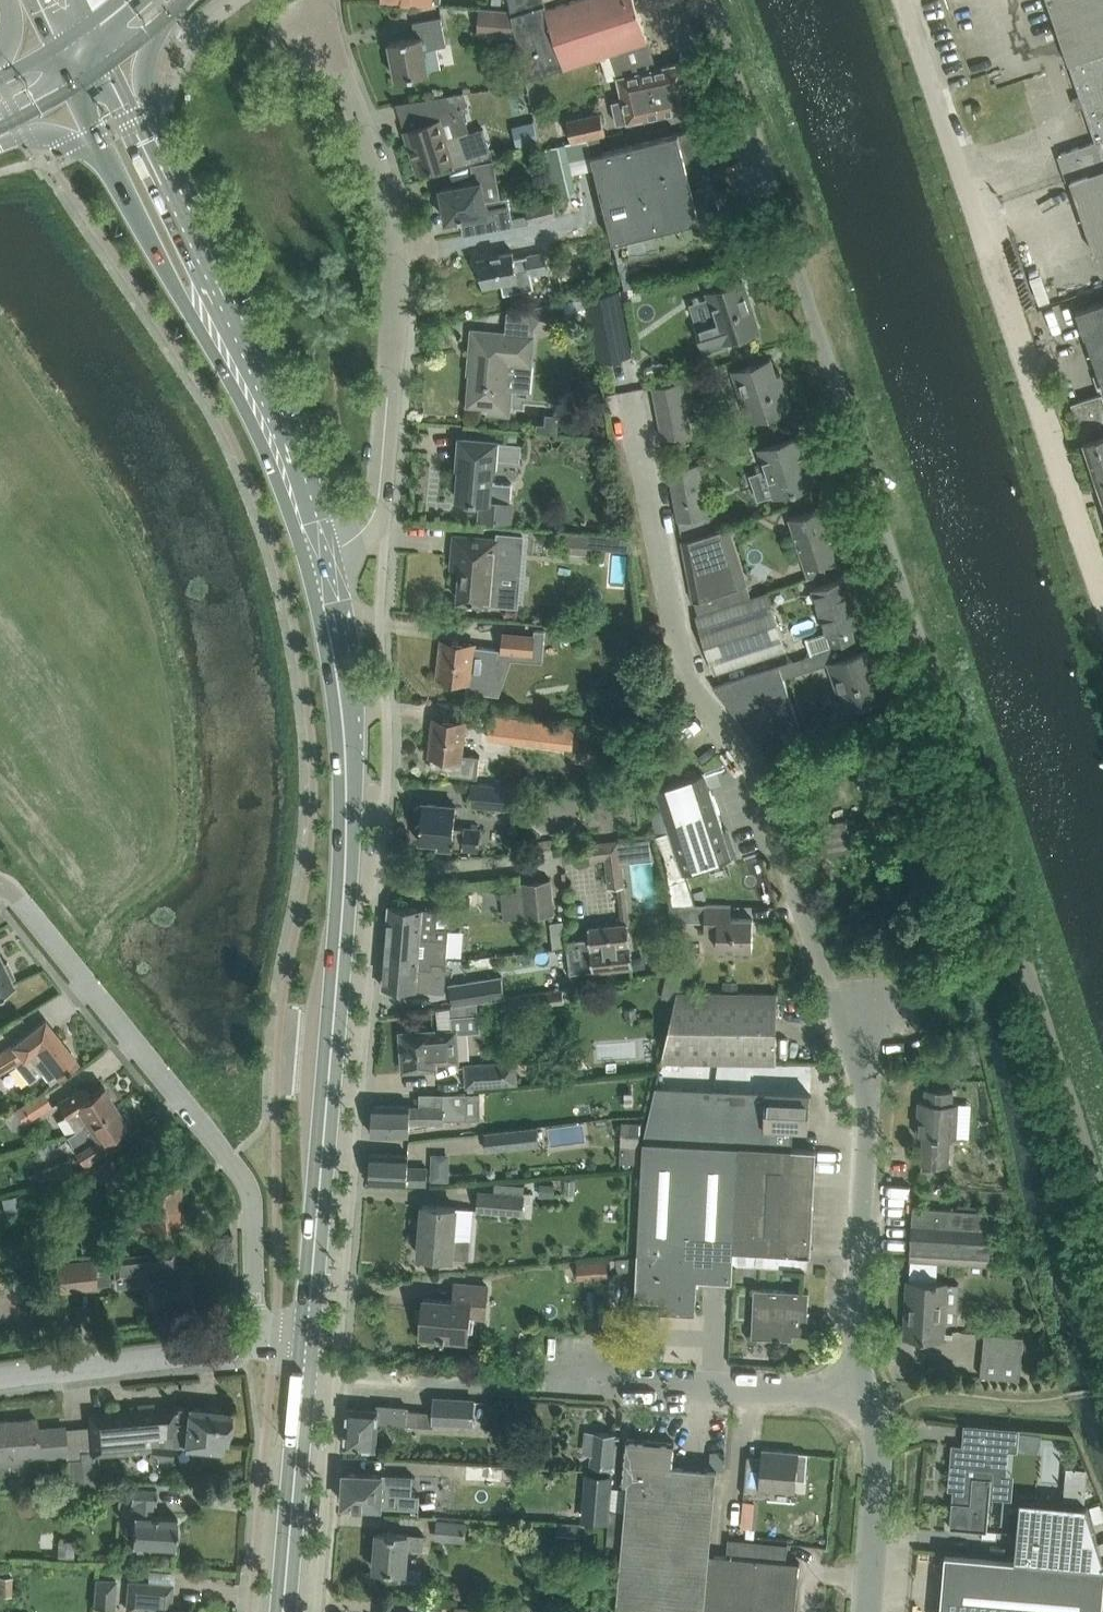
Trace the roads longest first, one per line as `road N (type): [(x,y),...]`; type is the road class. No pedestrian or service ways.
road 1 (unclassified): [(860,1385),(851,1029),(753,780),(694,687),(635,460),(628,397)]
road 2 (residential): [(715,0),(1008,901)]
road 3 (secondary): [(307,1360),(347,831),(341,684),(314,552)]
road 4 (unclassified): [(908,0),(1102,576)]
road 5 (unclassified): [(314,552),(353,543),(374,509),(395,283),(392,212),(324,19),(325,0)]
road 6 (unclassified): [(255,1351),(252,1192),(17,894),(0,886)]
road 7 (unclassified): [(860,1385),(551,1386)]
road 8 (unclassified): [(1008,901),(1102,1189)]
road 9 (unclassified): [(0,1379),(255,1351)]
road 10 (secondary): [(283,1611),(307,1360)]
road 11 (unclassified): [(856,1611),(871,1430),(860,1385)]
road 12 (secondary): [(224,350),(210,268),(145,142)]
road 13 (secondary): [(314,552),(224,350)]
road 14 (secondary): [(113,165),(174,283),(224,350)]
road 15 (secondary): [(145,142),(148,78),(165,19)]
road 16 (secondary): [(0,130),(62,138),(113,165)]

